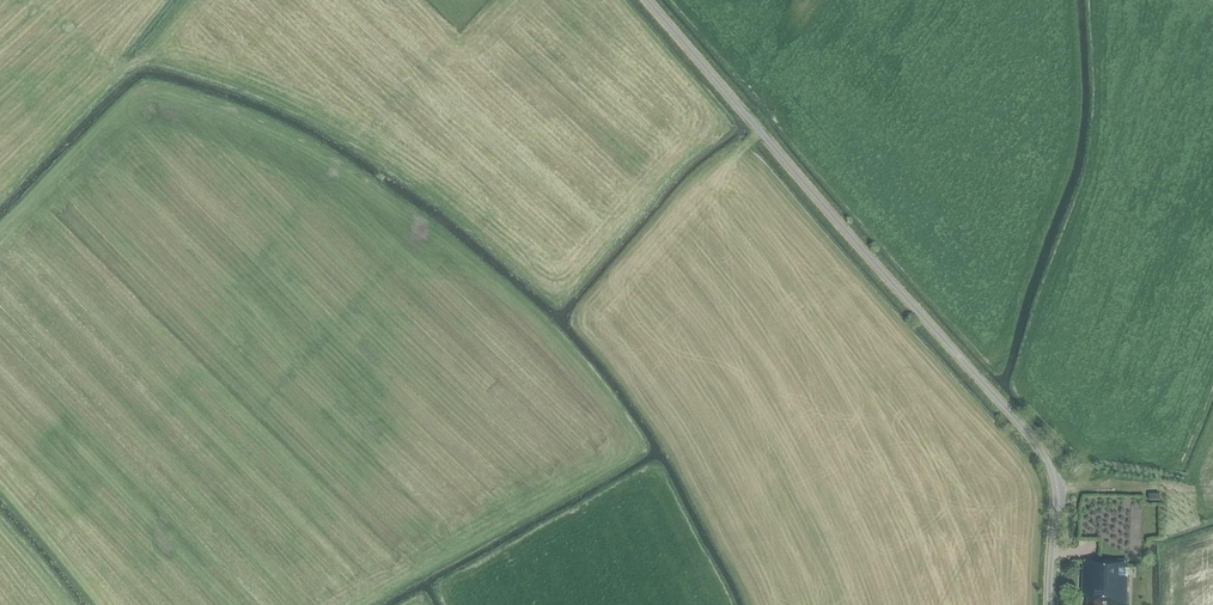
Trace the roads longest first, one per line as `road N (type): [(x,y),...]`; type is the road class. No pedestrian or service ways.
road 1 (unclassified): [(1049,604),(1054,488),(1029,433),(648,0)]

